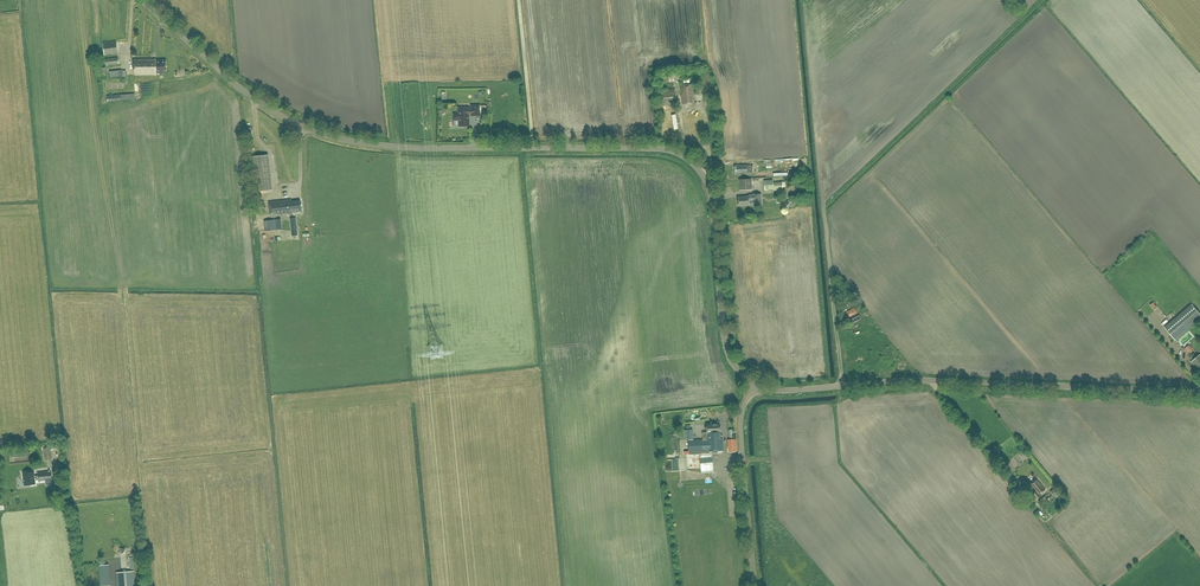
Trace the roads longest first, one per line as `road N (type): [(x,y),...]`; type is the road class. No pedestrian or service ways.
road 1 (unclassified): [(755,383),(730,358),(711,195),(683,157),(640,148),(396,147),(322,133),(252,97),(139,0)]
road 2 (unclassified): [(1199,392),(924,380),(787,390),(755,383)]
road 3 (unclassified): [(754,585),(741,433),(755,383)]
road 4 (track): [(839,386),(823,202)]

